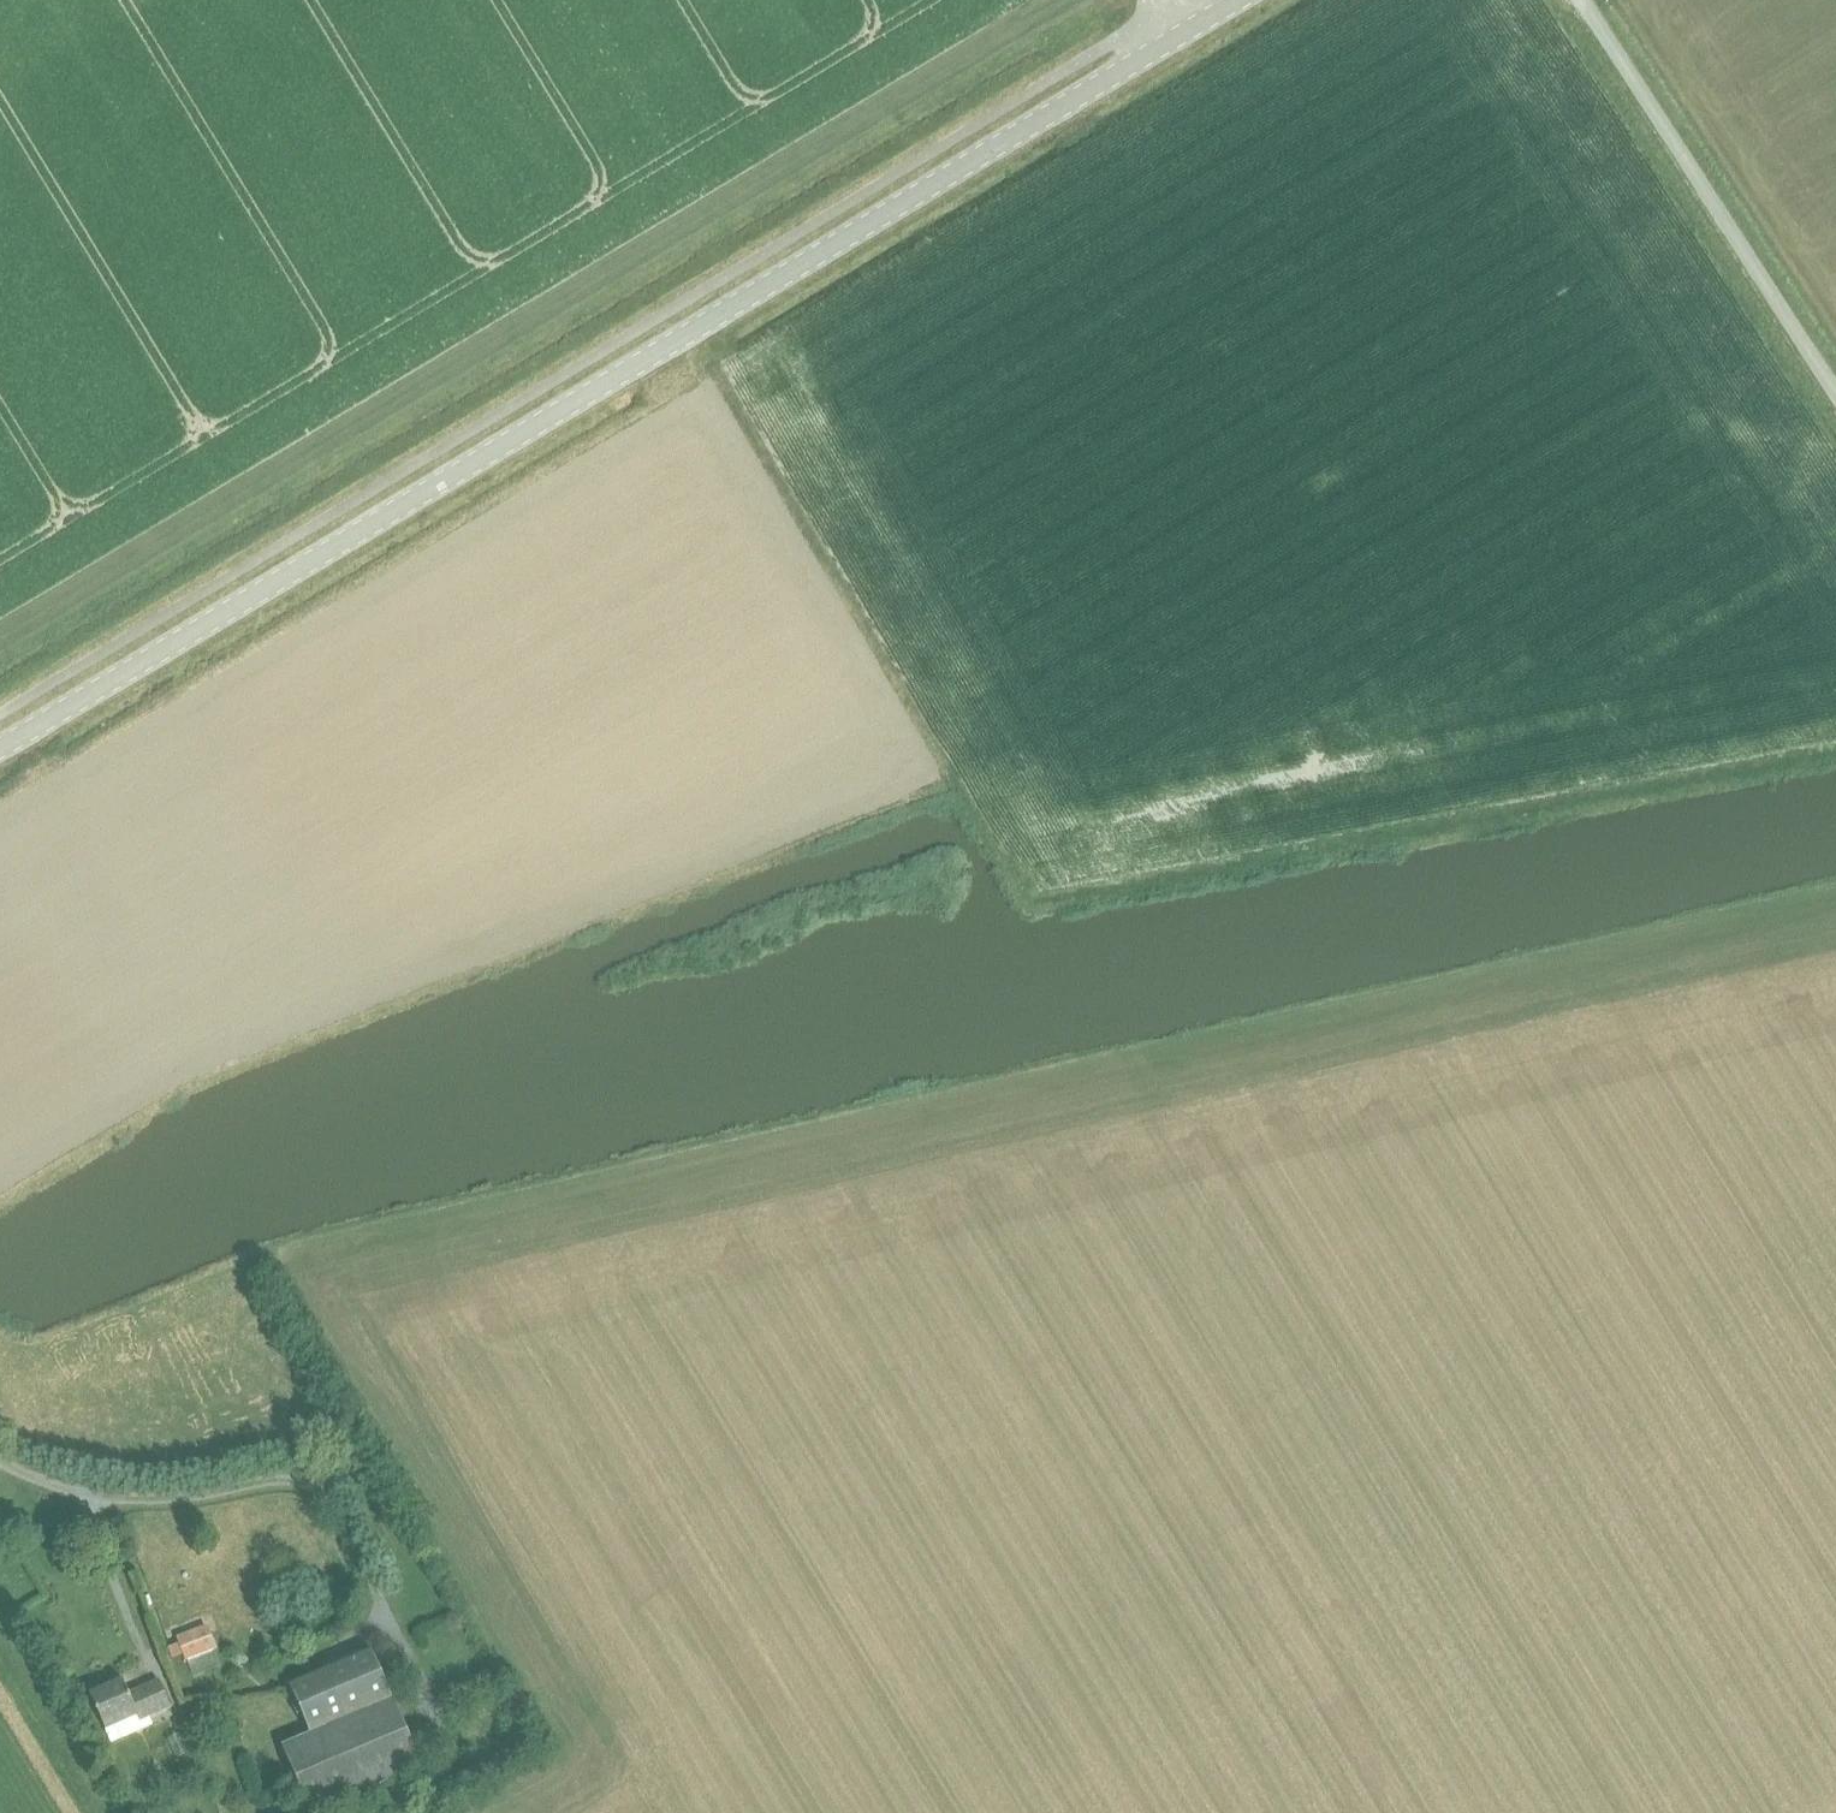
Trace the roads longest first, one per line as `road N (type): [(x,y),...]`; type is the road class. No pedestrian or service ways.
road 1 (tertiary): [(0,749),(1240,0)]
road 2 (unclassified): [(1835,381),(1583,0)]

